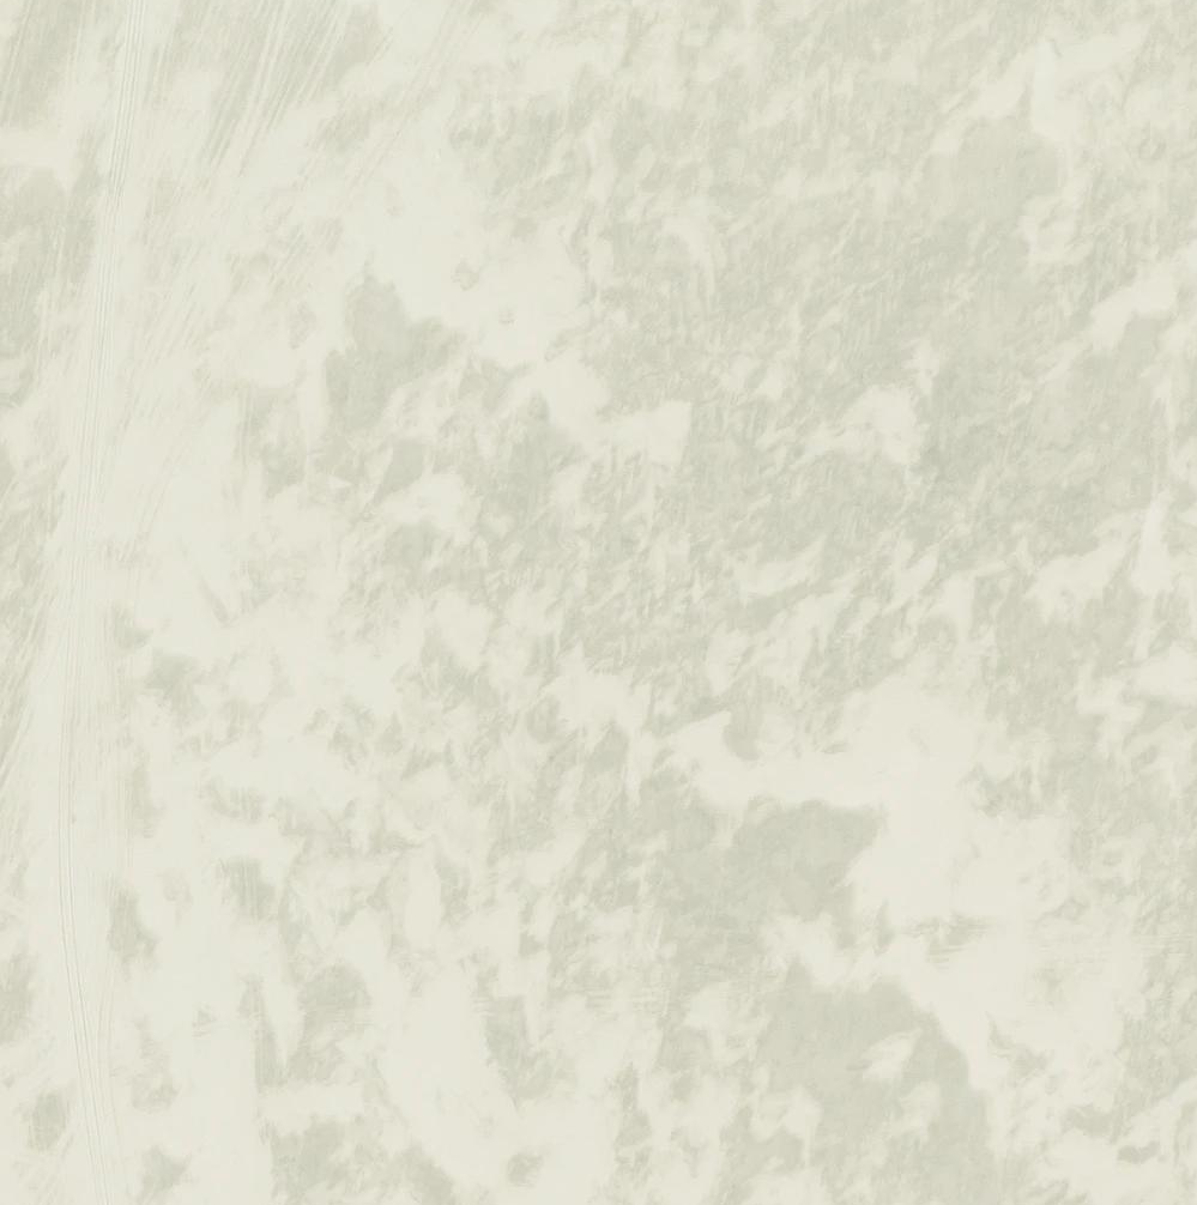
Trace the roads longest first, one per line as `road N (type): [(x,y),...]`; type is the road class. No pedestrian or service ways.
road 1 (track): [(844,1204),(818,791),(864,0)]
road 2 (track): [(830,960),(0,995)]

